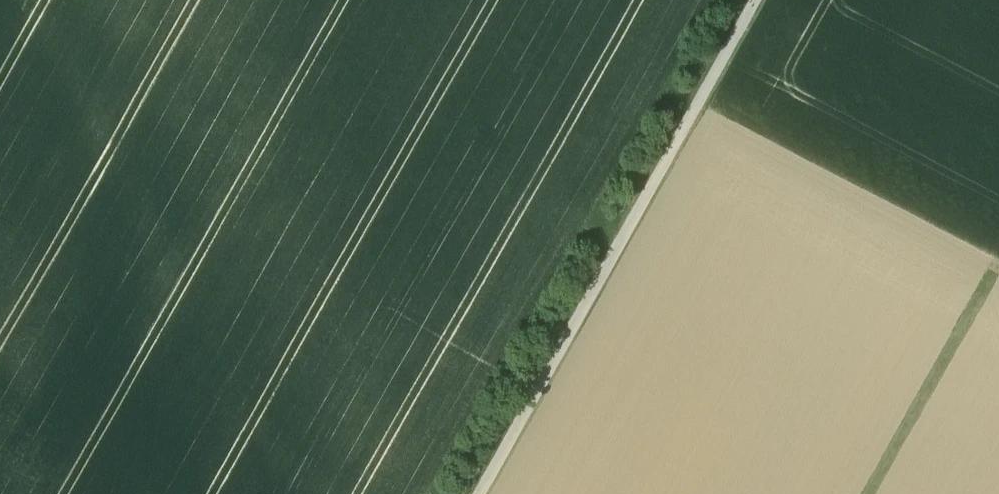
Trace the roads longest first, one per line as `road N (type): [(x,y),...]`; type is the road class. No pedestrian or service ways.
road 1 (track): [(478,493),(757,0)]

